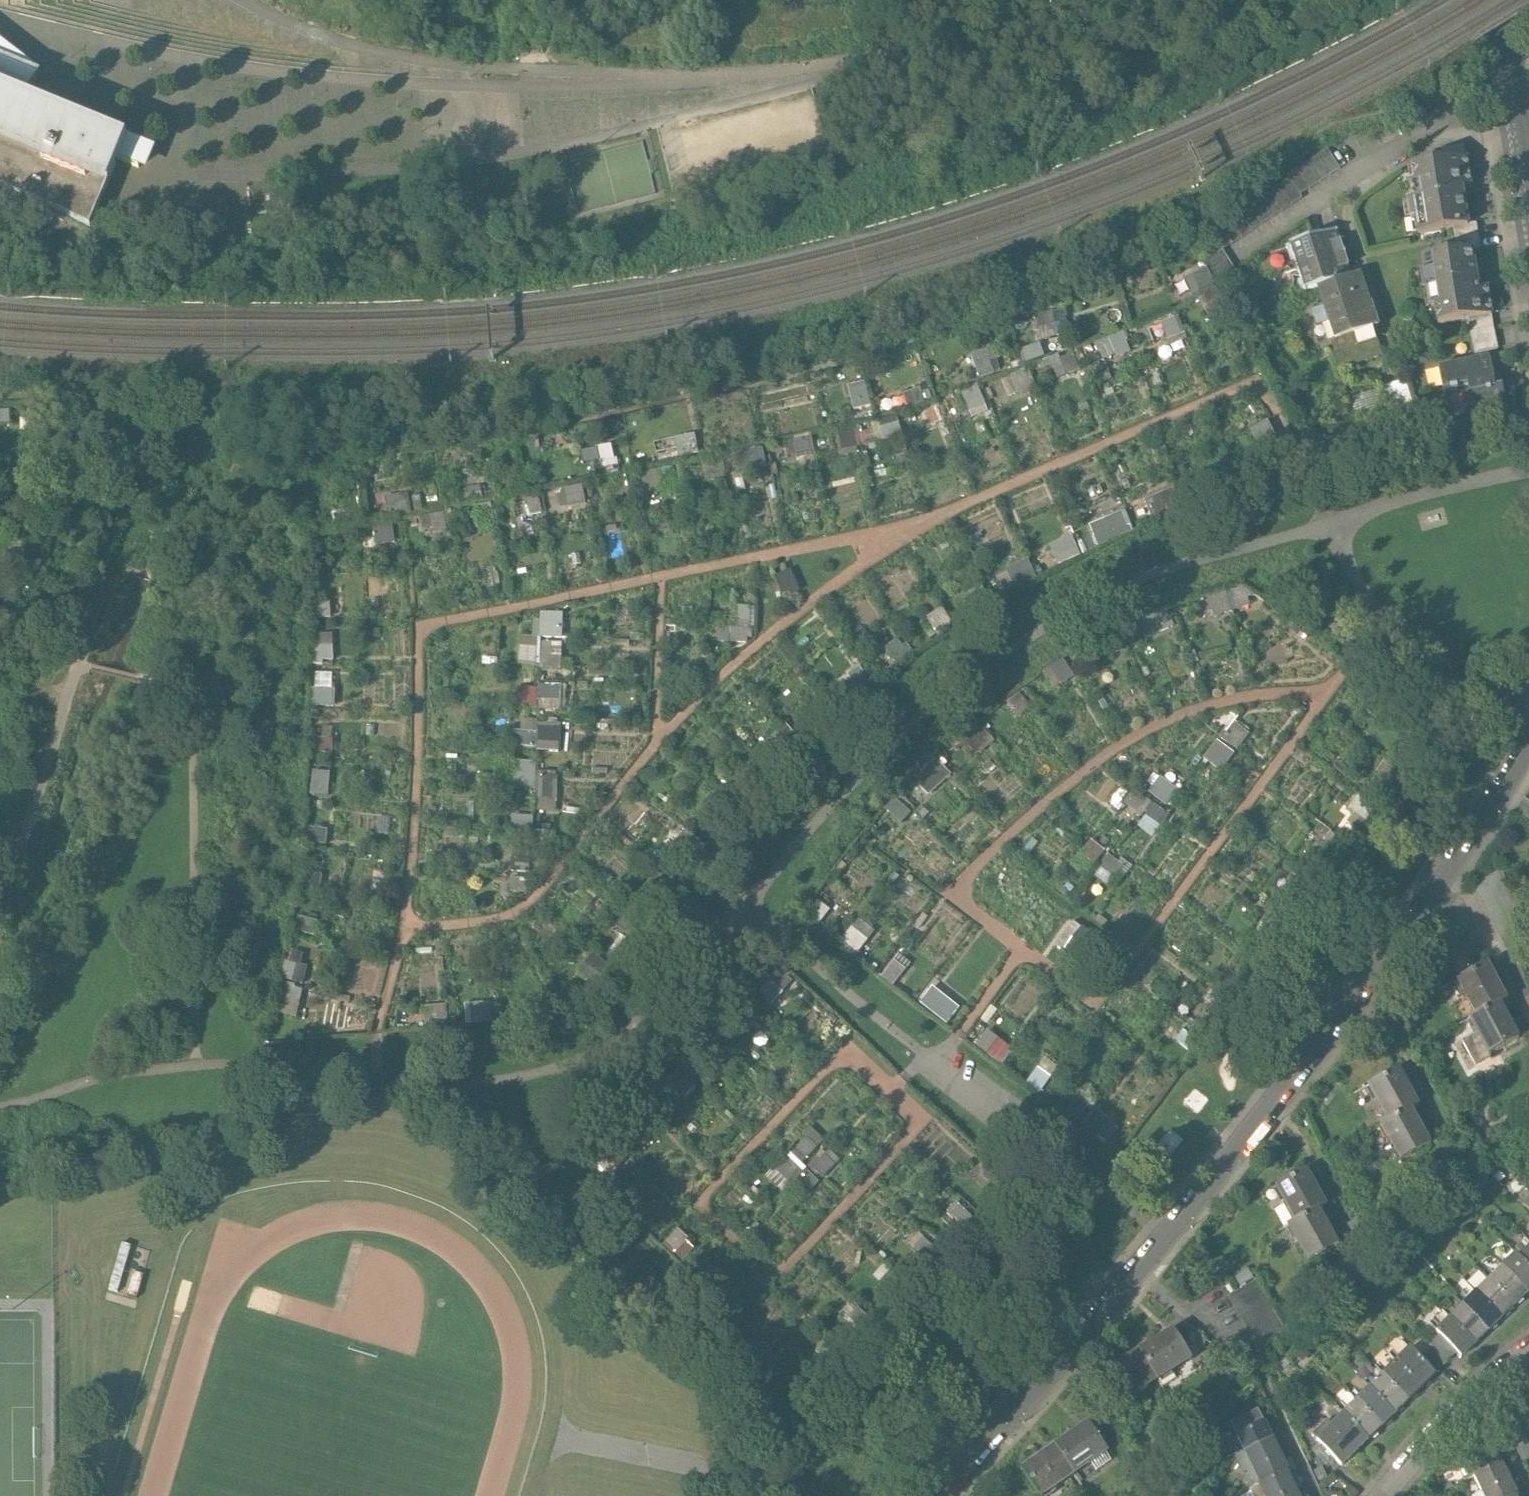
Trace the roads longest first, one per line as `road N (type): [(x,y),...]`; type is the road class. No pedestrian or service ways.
road 1 (track): [(1281,418),(1259,384),(889,541),(852,540),(418,630),(406,928),(376,1036),(376,1075)]
road 2 (residential): [(1528,739),(1449,867),(1260,1118),(935,1495)]
road 3 (track): [(940,1060),(1029,952),(1103,1001),(1353,668)]
road 4 (track): [(929,1051),(897,1086),(848,1048),(704,1203),(783,1275),(931,1120)]
road 5 (track): [(406,928),(515,915),(559,872),(657,737),(889,541)]
road 6 (track): [(1332,693),(1264,694),(1189,714),(1102,760),(1058,797),(964,890),(1029,952)]
road 7 (residential): [(1528,1357),(1466,1403),(1387,1495)]
road 8 (tertiary): [(1496,0),(1528,166)]
road 9 (track): [(661,577),(657,737)]

